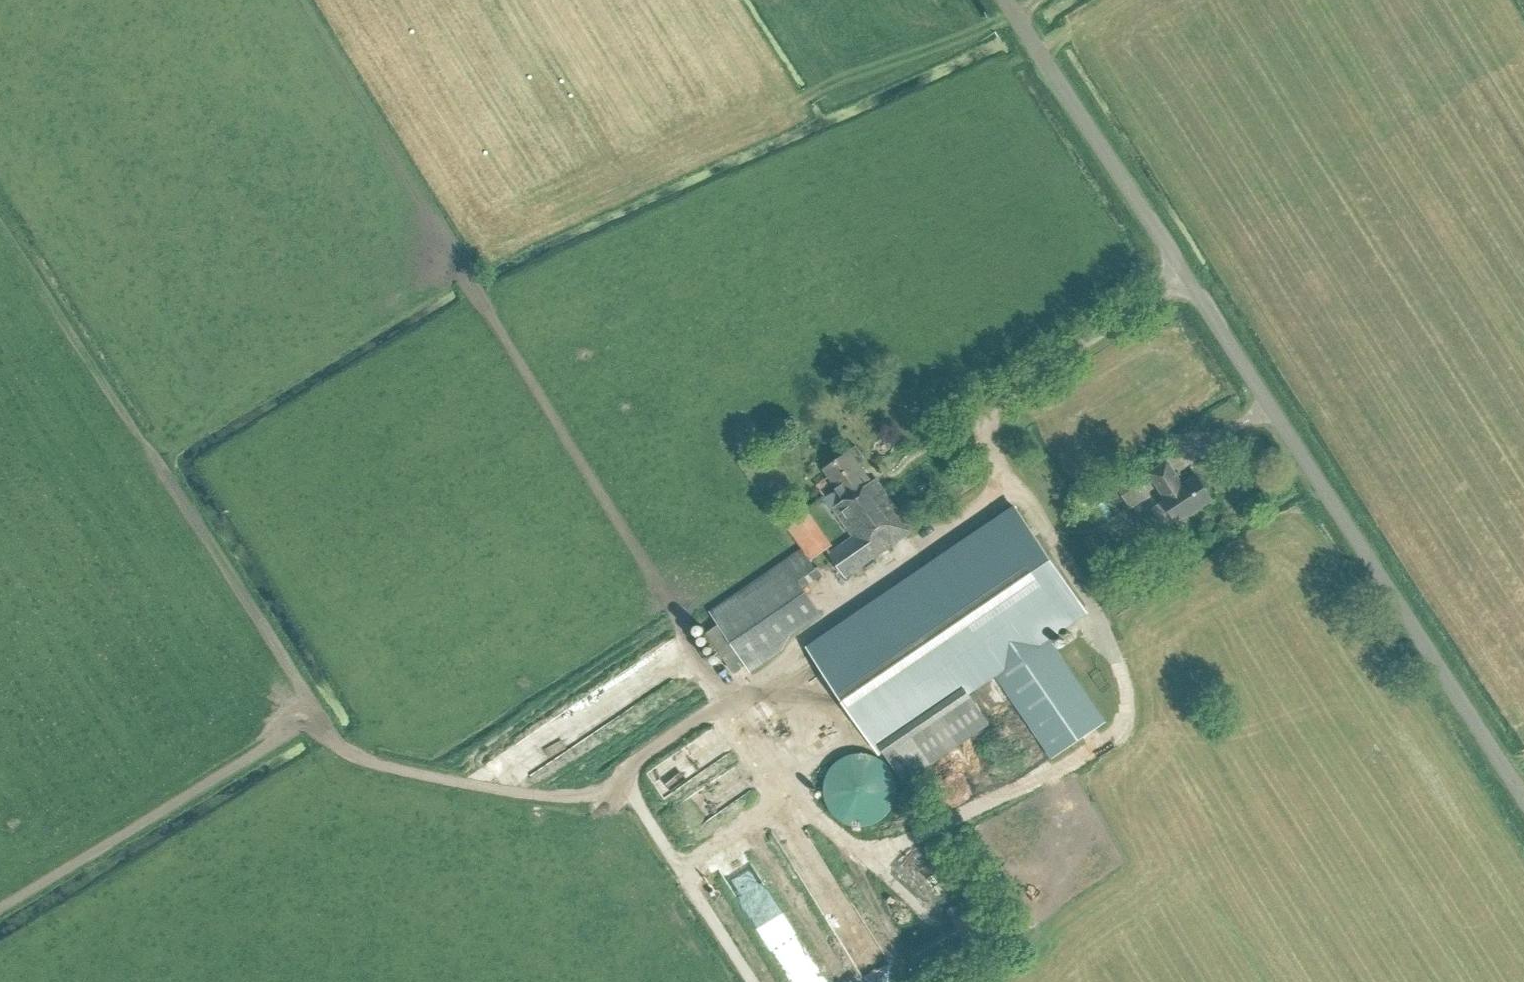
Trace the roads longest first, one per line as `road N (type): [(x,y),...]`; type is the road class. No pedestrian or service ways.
road 1 (unclassified): [(1523,808),(1009,0)]
road 2 (track): [(1000,479),(987,514),(627,768),(762,981)]

